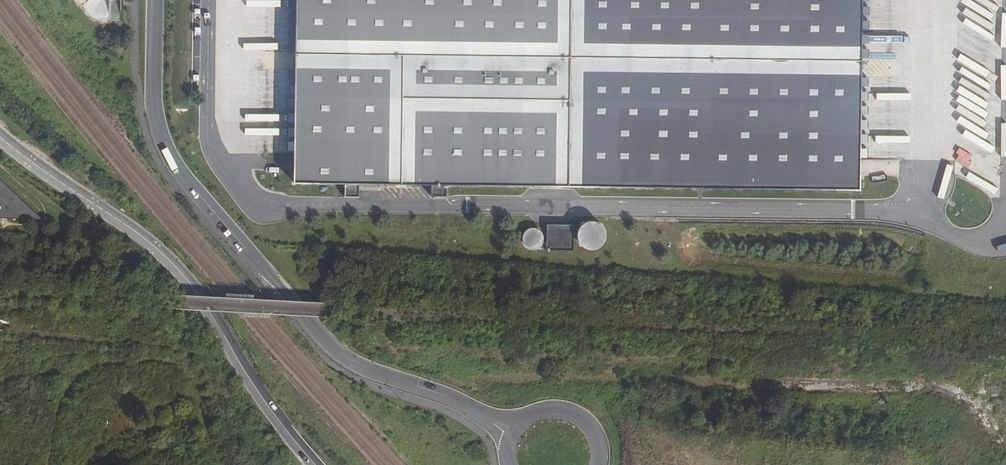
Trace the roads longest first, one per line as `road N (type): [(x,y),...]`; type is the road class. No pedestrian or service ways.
road 1 (unclassified): [(512,431),(344,358),(193,187),(158,124),(156,0)]
road 2 (unclassified): [(0,136),(181,273),(316,464)]
road 3 (track): [(714,382),(953,388),(979,406),(1001,441),(1002,464)]
road 4 (unclassified): [(597,464),(594,434),(574,414),(546,409),(512,431)]

